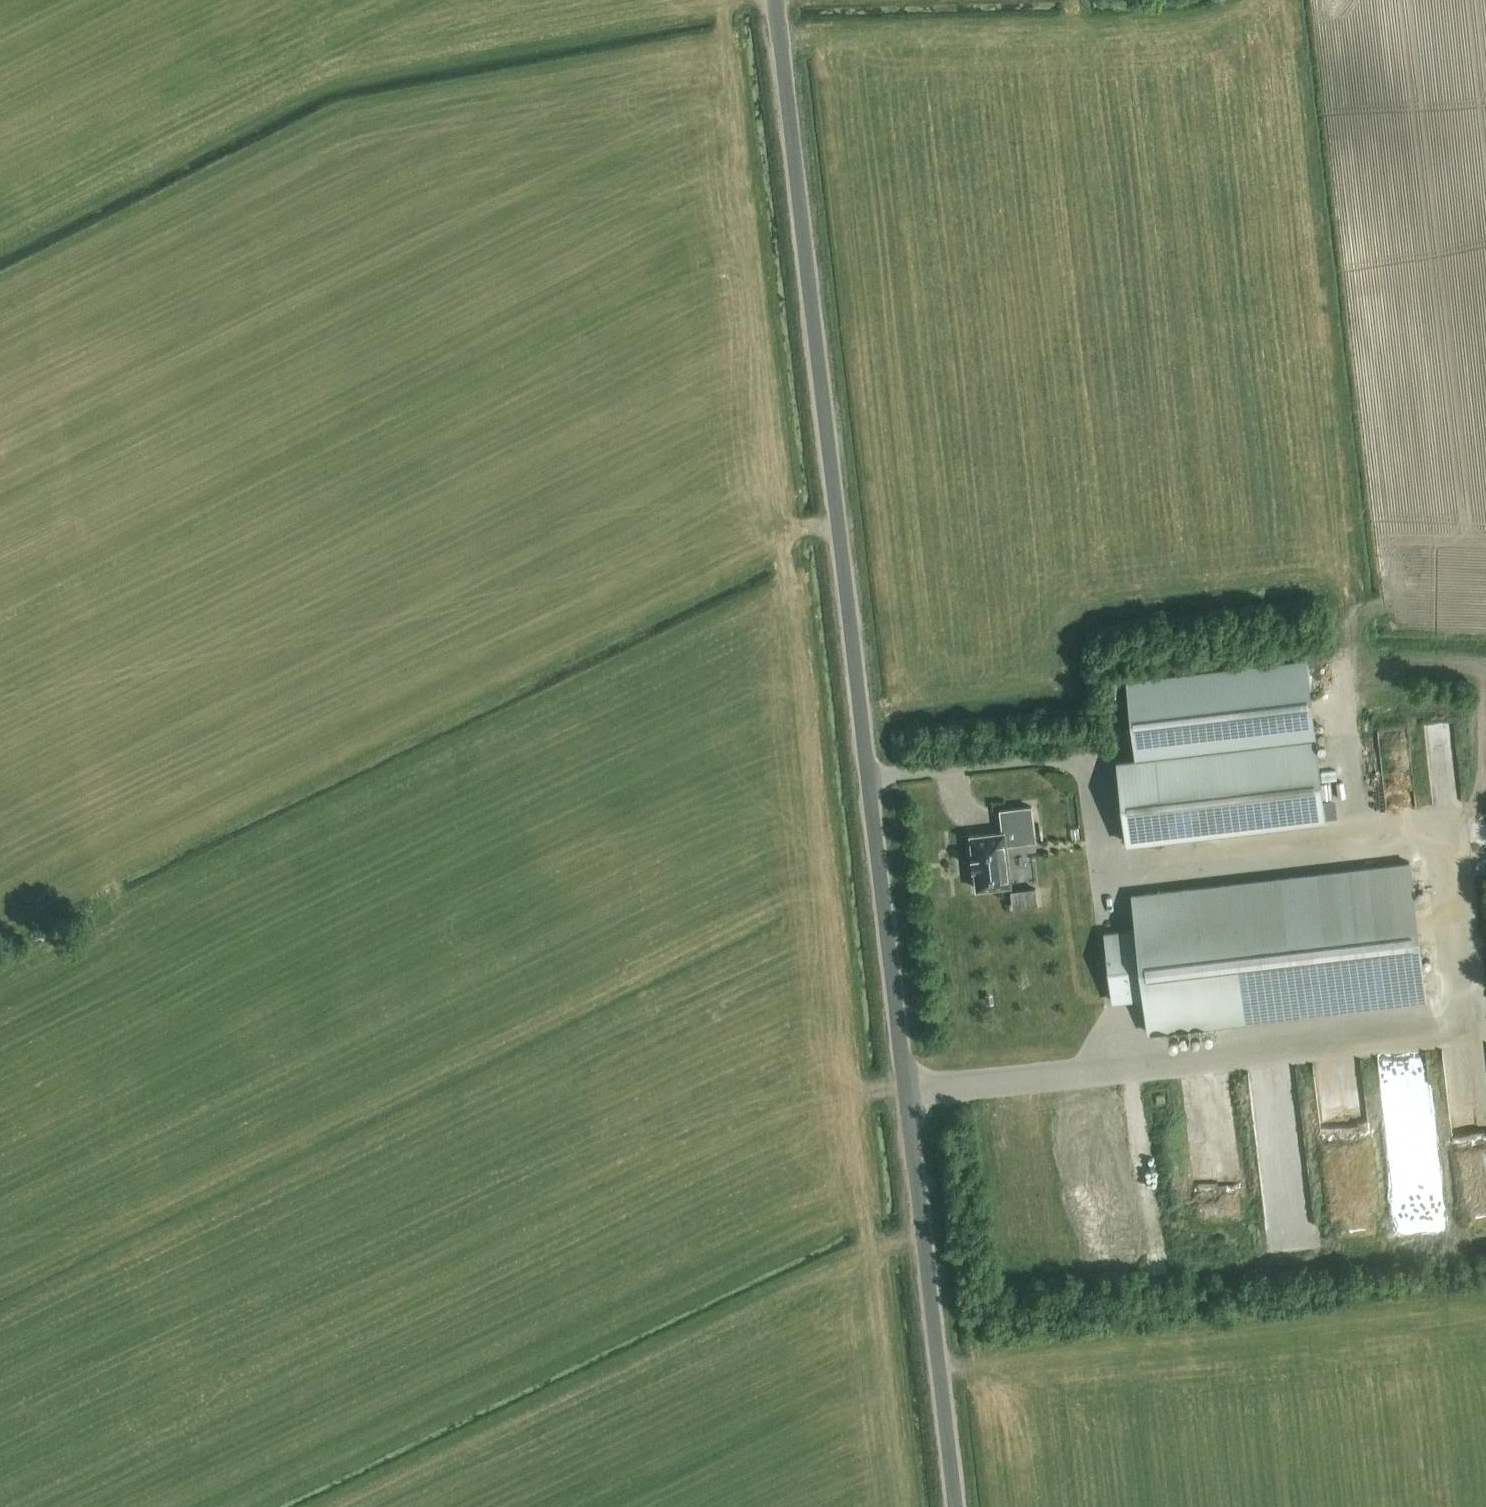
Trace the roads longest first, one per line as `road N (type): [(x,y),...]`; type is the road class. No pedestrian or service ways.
road 1 (unclassified): [(951,1506),(771,0)]

